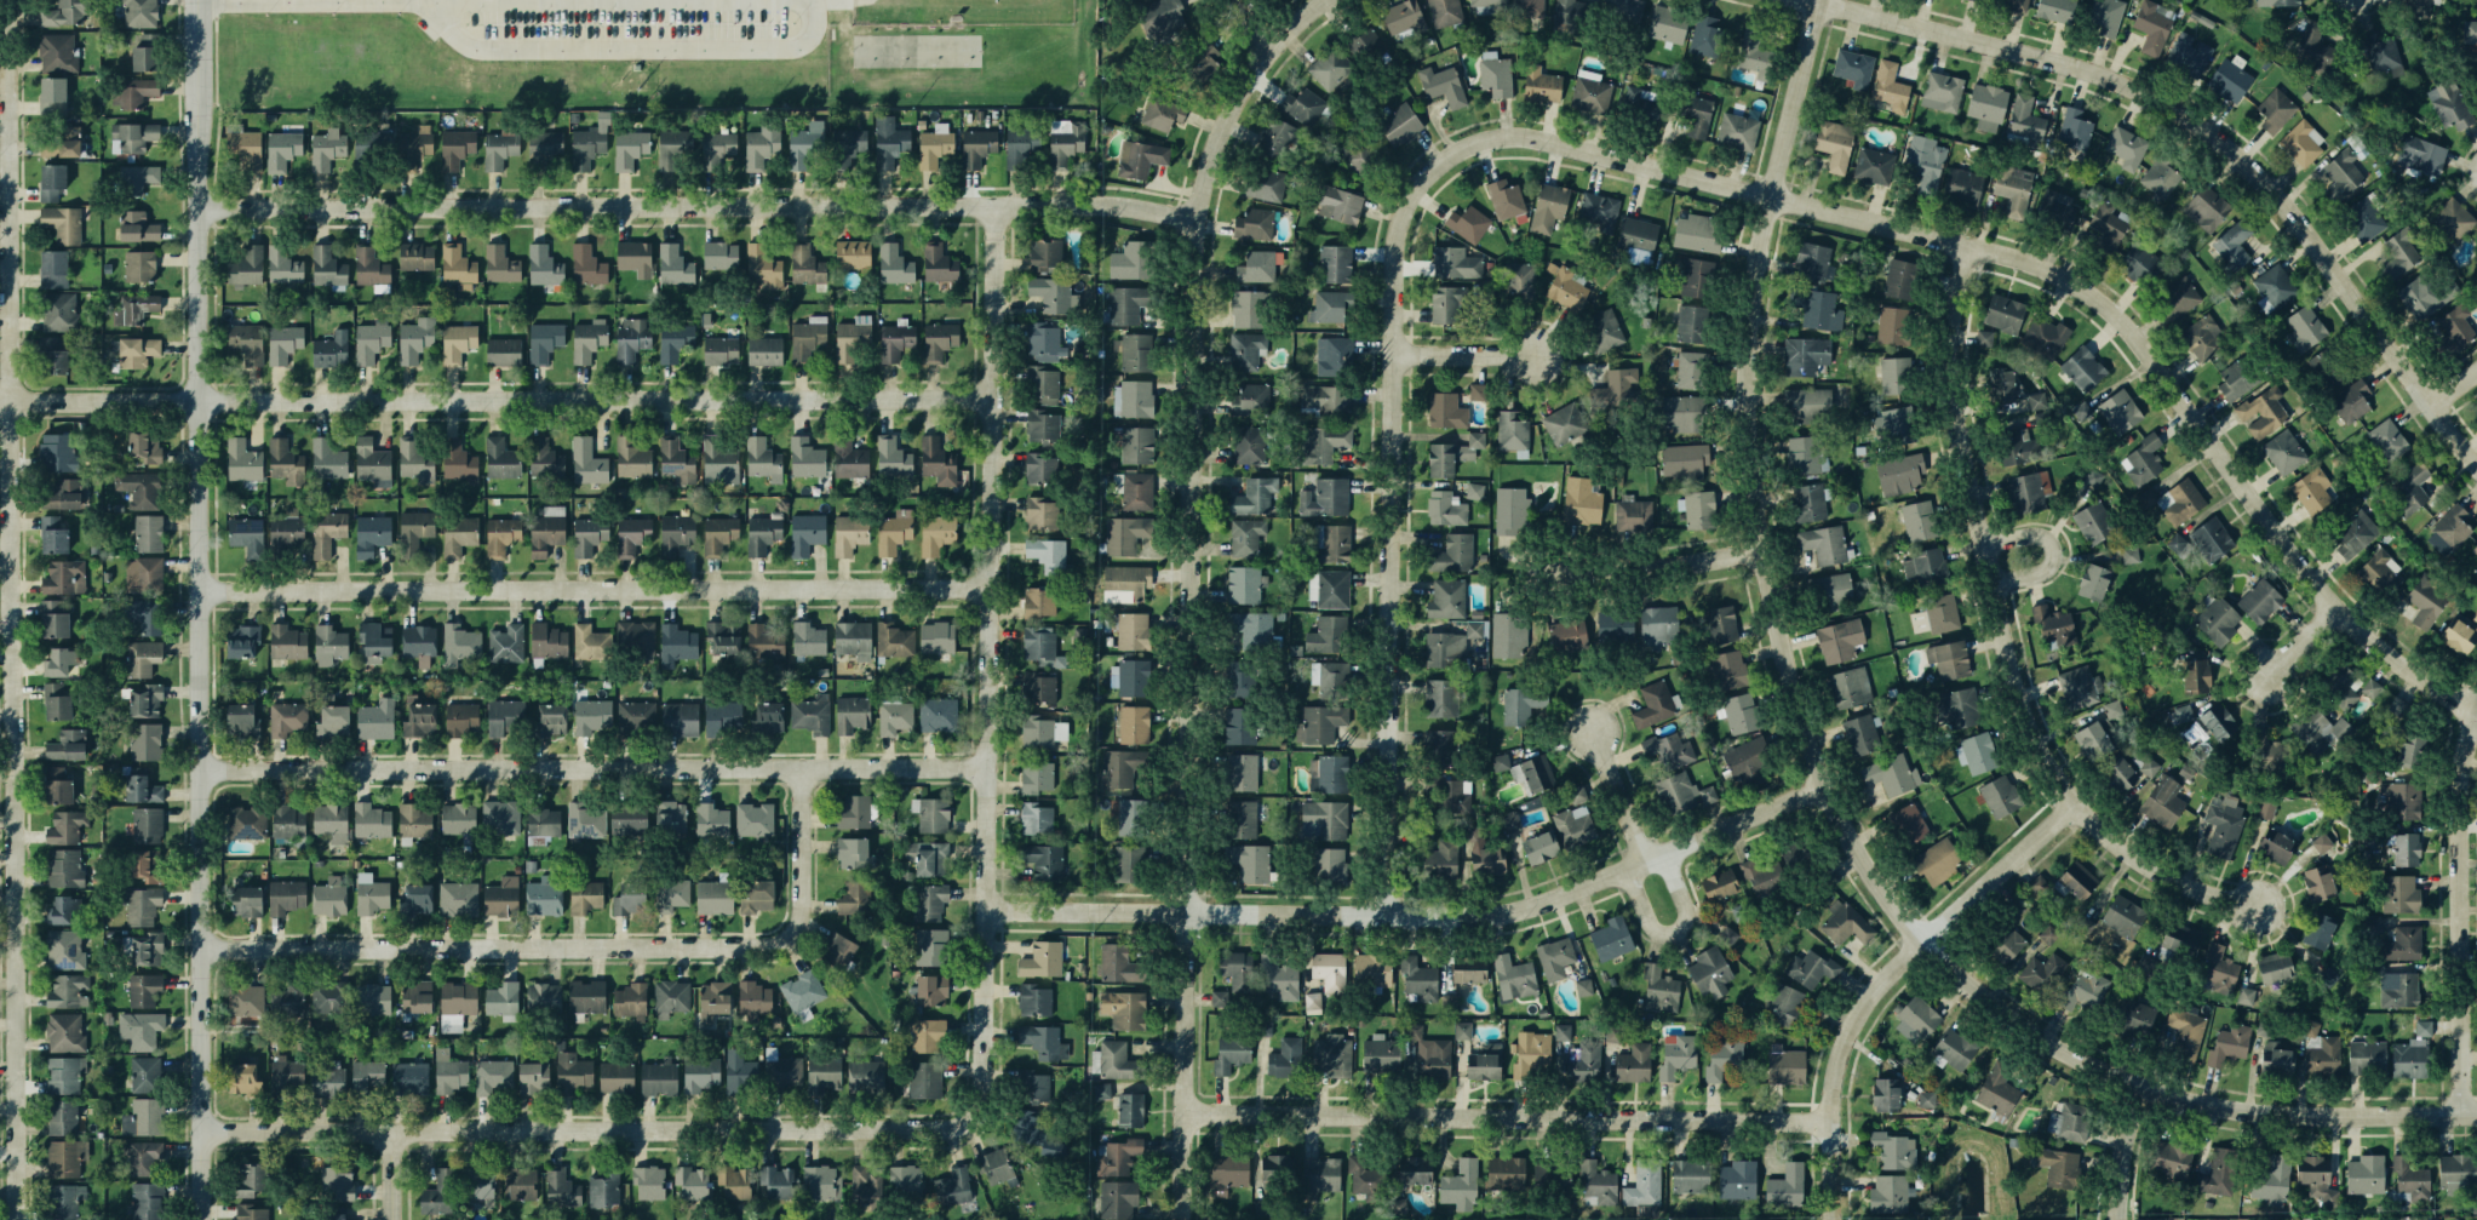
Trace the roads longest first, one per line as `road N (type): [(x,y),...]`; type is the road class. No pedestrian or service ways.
road 1 (residential): [(1188,1219),(1203,217),(1219,147),(1246,90),(1278,46),(1329,0)]
road 2 (residential): [(2476,708),(2390,649),(2341,605),(2144,340),(2078,281),(2019,256),(1544,137),(1498,136),(1447,157)]
road 3 (residential): [(205,1219),(196,0)]
road 4 (residential): [(15,0),(23,1219)]
road 5 (residential): [(195,206),(1110,202),(1203,217)]
road 6 (residential): [(0,401),(999,397)]
road 7 (residential): [(1828,0),(1759,298),(1760,504),(1828,785),(1858,848),(1926,943)]
road 8 (residential): [(976,1117),(990,1094),(1002,202)]
road 9 (residential): [(2476,460),(2299,217),(2195,121),(2145,92),(2048,59),(1808,0)]
road 10 (residential): [(203,588),(997,584)]
road 11 (residential): [(203,768),(994,767)]
road 12 (residential): [(2250,907),(2177,880),(2135,850),(2098,818),(2042,744),(2019,681),(1955,380),(1957,311),(1973,244)]
road 13 (residential): [(205,1130),(940,1128),(976,1117)]
road 14 (residential): [(1388,913),(1399,241),(1405,213),(1447,157)]
road 15 (residential): [(205,945),(738,947),(790,937),(802,922),(807,890),(805,767)]
road 16 (residential): [(1647,861),(1492,912),(992,910)]
road 17 (residential): [(1836,1122),(1189,1112)]
road 18 (residential): [(1926,943),(2041,1037),(2179,1096),(2261,1112),(2476,1113)]
road 19 (residential): [(1839,1219),(1837,1093),(1860,1016),(1903,963),(2082,800)]
road 20 (residential): [(2456,1115),(2456,826),(2462,754),(2476,708)]
road 21 (residential): [(1542,573),(1767,549)]
road 22 (residential): [(1828,785),(1647,861)]
road 23 (residential): [(1397,353),(1535,355)]
road 24 (residential): [(1647,861),(1588,737)]
road 25 (residential): [(2123,1219),(2126,1165),(2146,1086)]

